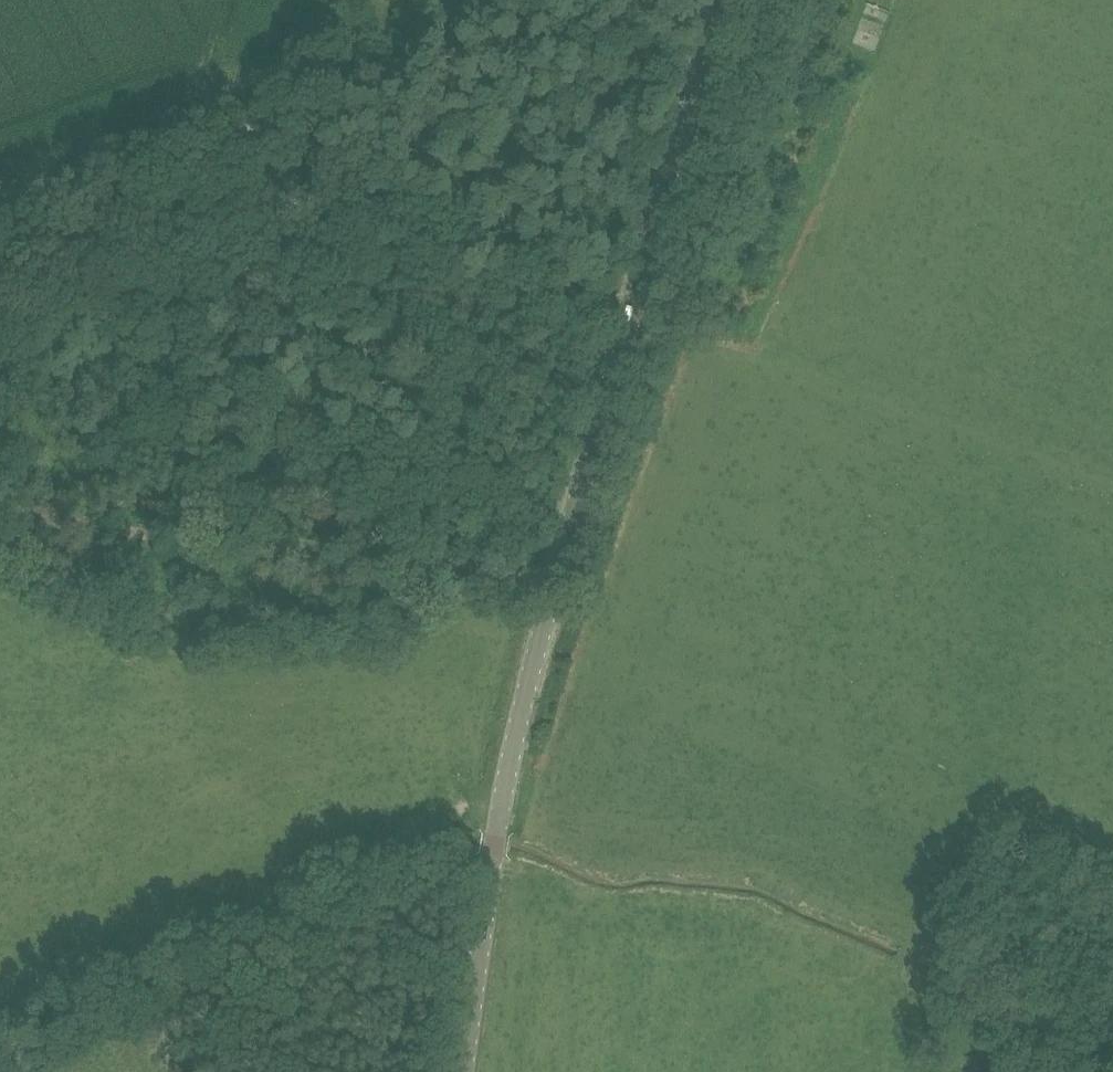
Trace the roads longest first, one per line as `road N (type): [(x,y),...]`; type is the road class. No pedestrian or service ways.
road 1 (tertiary): [(465,1071),(494,854),(522,716),(718,0)]

